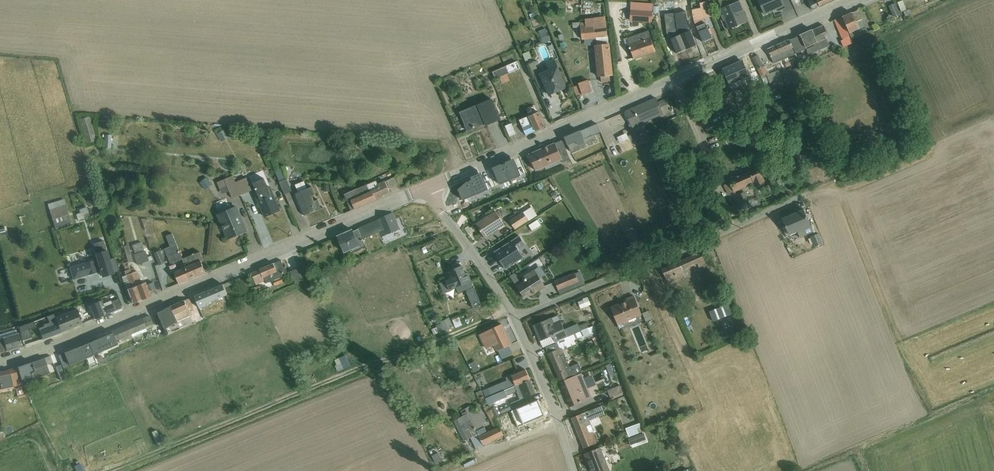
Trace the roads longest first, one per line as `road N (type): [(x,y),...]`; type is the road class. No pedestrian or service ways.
road 1 (tertiary): [(857,0),(426,188)]
road 2 (tertiary): [(426,188),(0,361)]
road 3 (residential): [(515,318),(806,196)]
road 4 (residential): [(515,318),(574,470)]
road 5 (residential): [(426,188),(515,318)]

